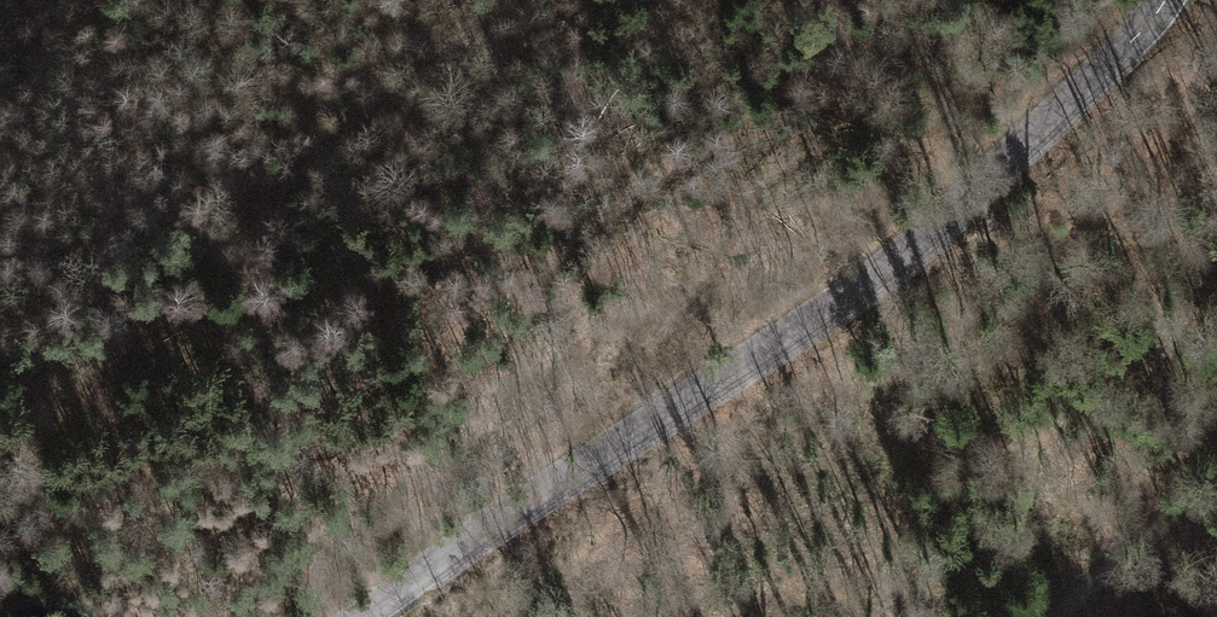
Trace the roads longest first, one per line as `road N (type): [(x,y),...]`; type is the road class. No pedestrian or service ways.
road 1 (tertiary): [(378,616),(937,226),(1107,84),(1156,24),(1165,0)]
road 2 (track): [(0,434),(180,259)]
road 3 (track): [(1216,477),(1072,616)]

